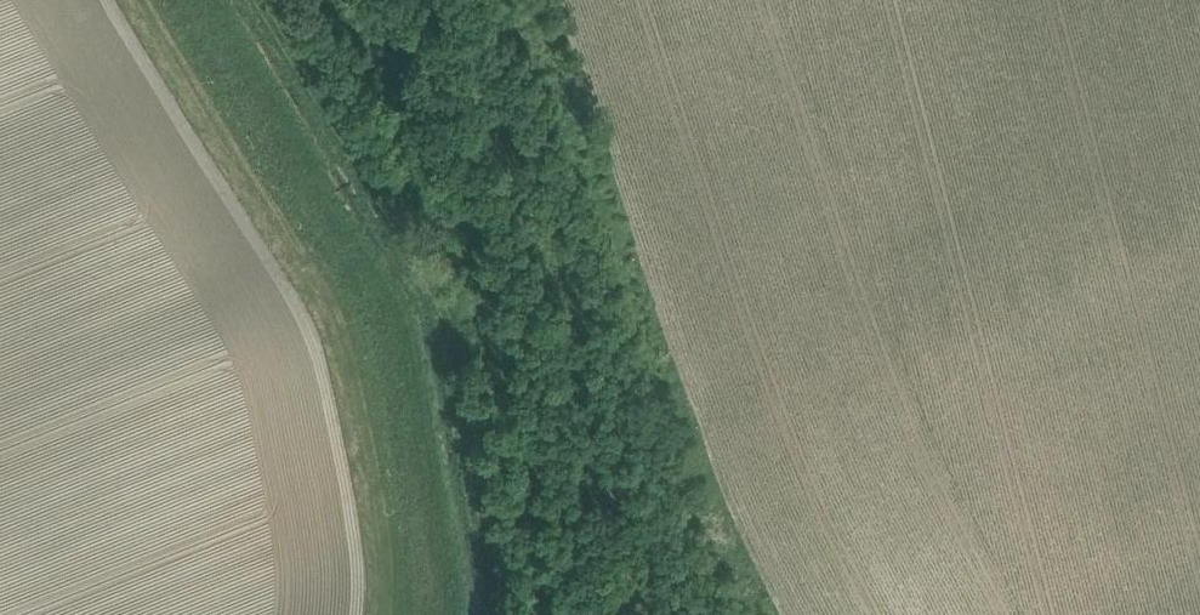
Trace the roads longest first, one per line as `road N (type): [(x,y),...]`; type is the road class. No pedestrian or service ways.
road 1 (track): [(257,0),(438,315),(490,568),(489,614)]

